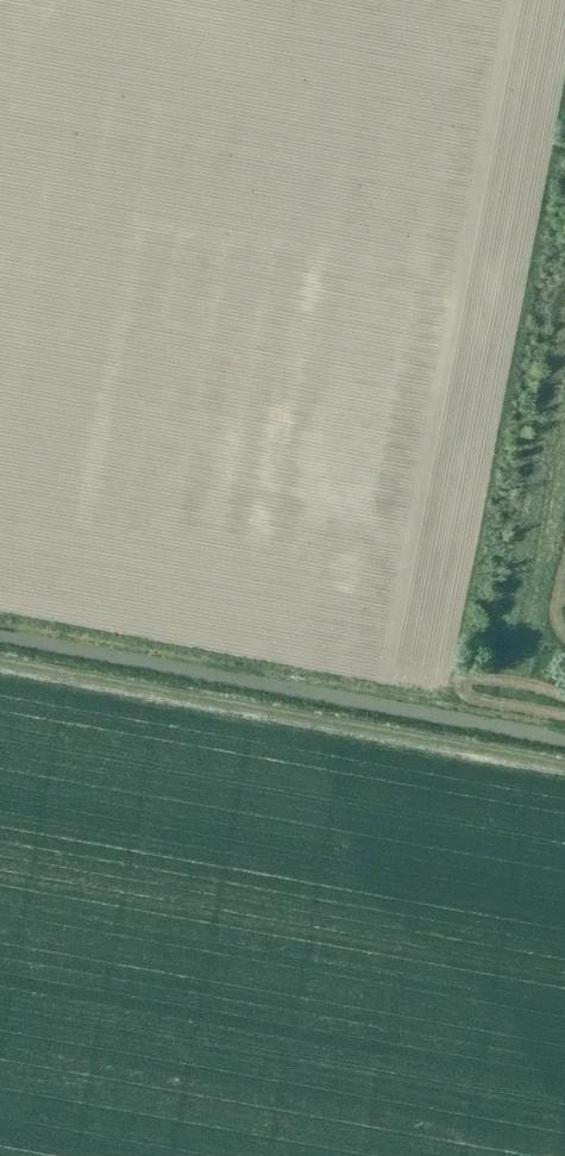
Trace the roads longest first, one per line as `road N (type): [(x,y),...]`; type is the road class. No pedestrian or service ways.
road 1 (track): [(564,770),(0,666)]

